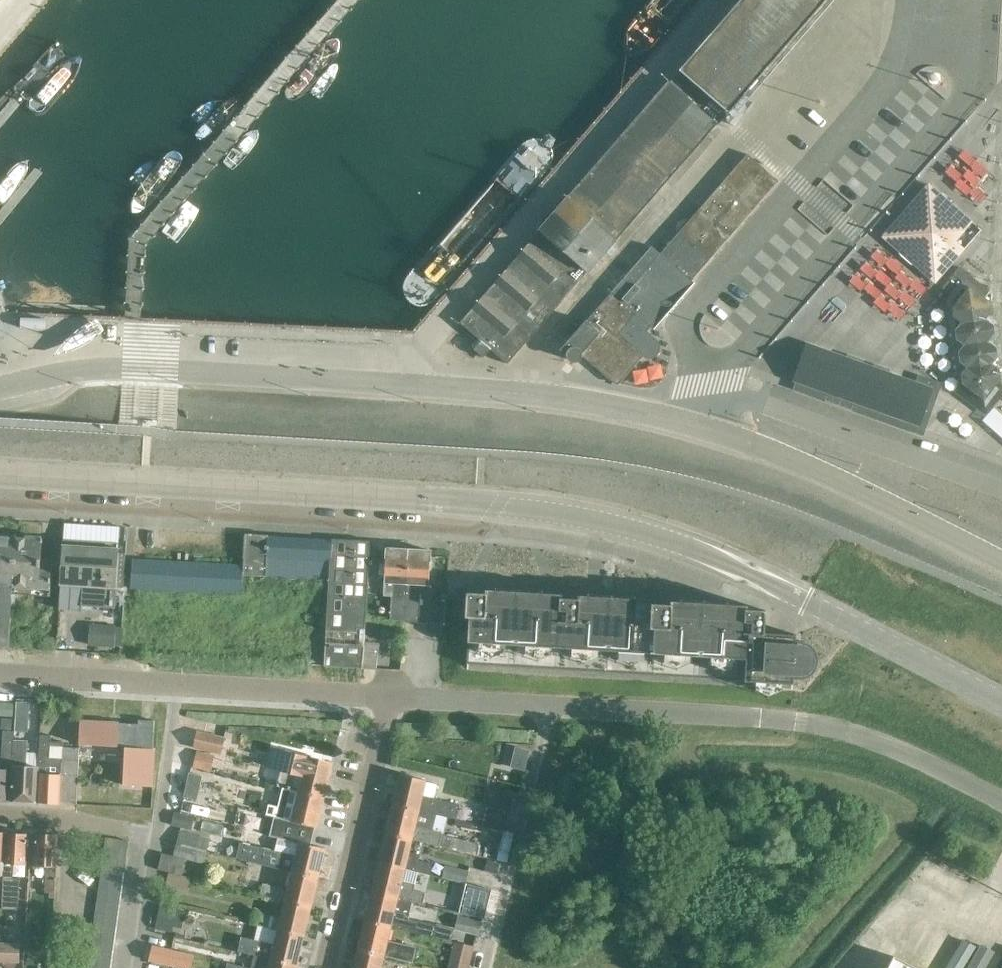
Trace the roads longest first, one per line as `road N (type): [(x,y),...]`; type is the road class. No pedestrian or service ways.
road 1 (secondary): [(1001,703),(716,560),(622,528),(480,506),(0,478)]
road 2 (unclassified): [(685,426),(527,398),(134,368),(63,373),(0,389)]
road 3 (unclassified): [(911,42),(944,39),(958,49),(955,112),(714,391)]
road 4 (unclassified): [(714,391),(687,350),(688,311),(900,70),(911,42)]
road 5 (residential): [(793,726),(389,700)]
road 6 (residential): [(389,700),(0,675)]
road 7 (unclassified): [(1001,563),(819,474),(685,426)]
road 8 (unclassified): [(1001,491),(714,391)]
road 9 (residential): [(326,967),(389,700)]
road 10 (unclassified): [(1001,806),(866,743),(793,726)]
road 11 (residential): [(0,819),(156,836)]

